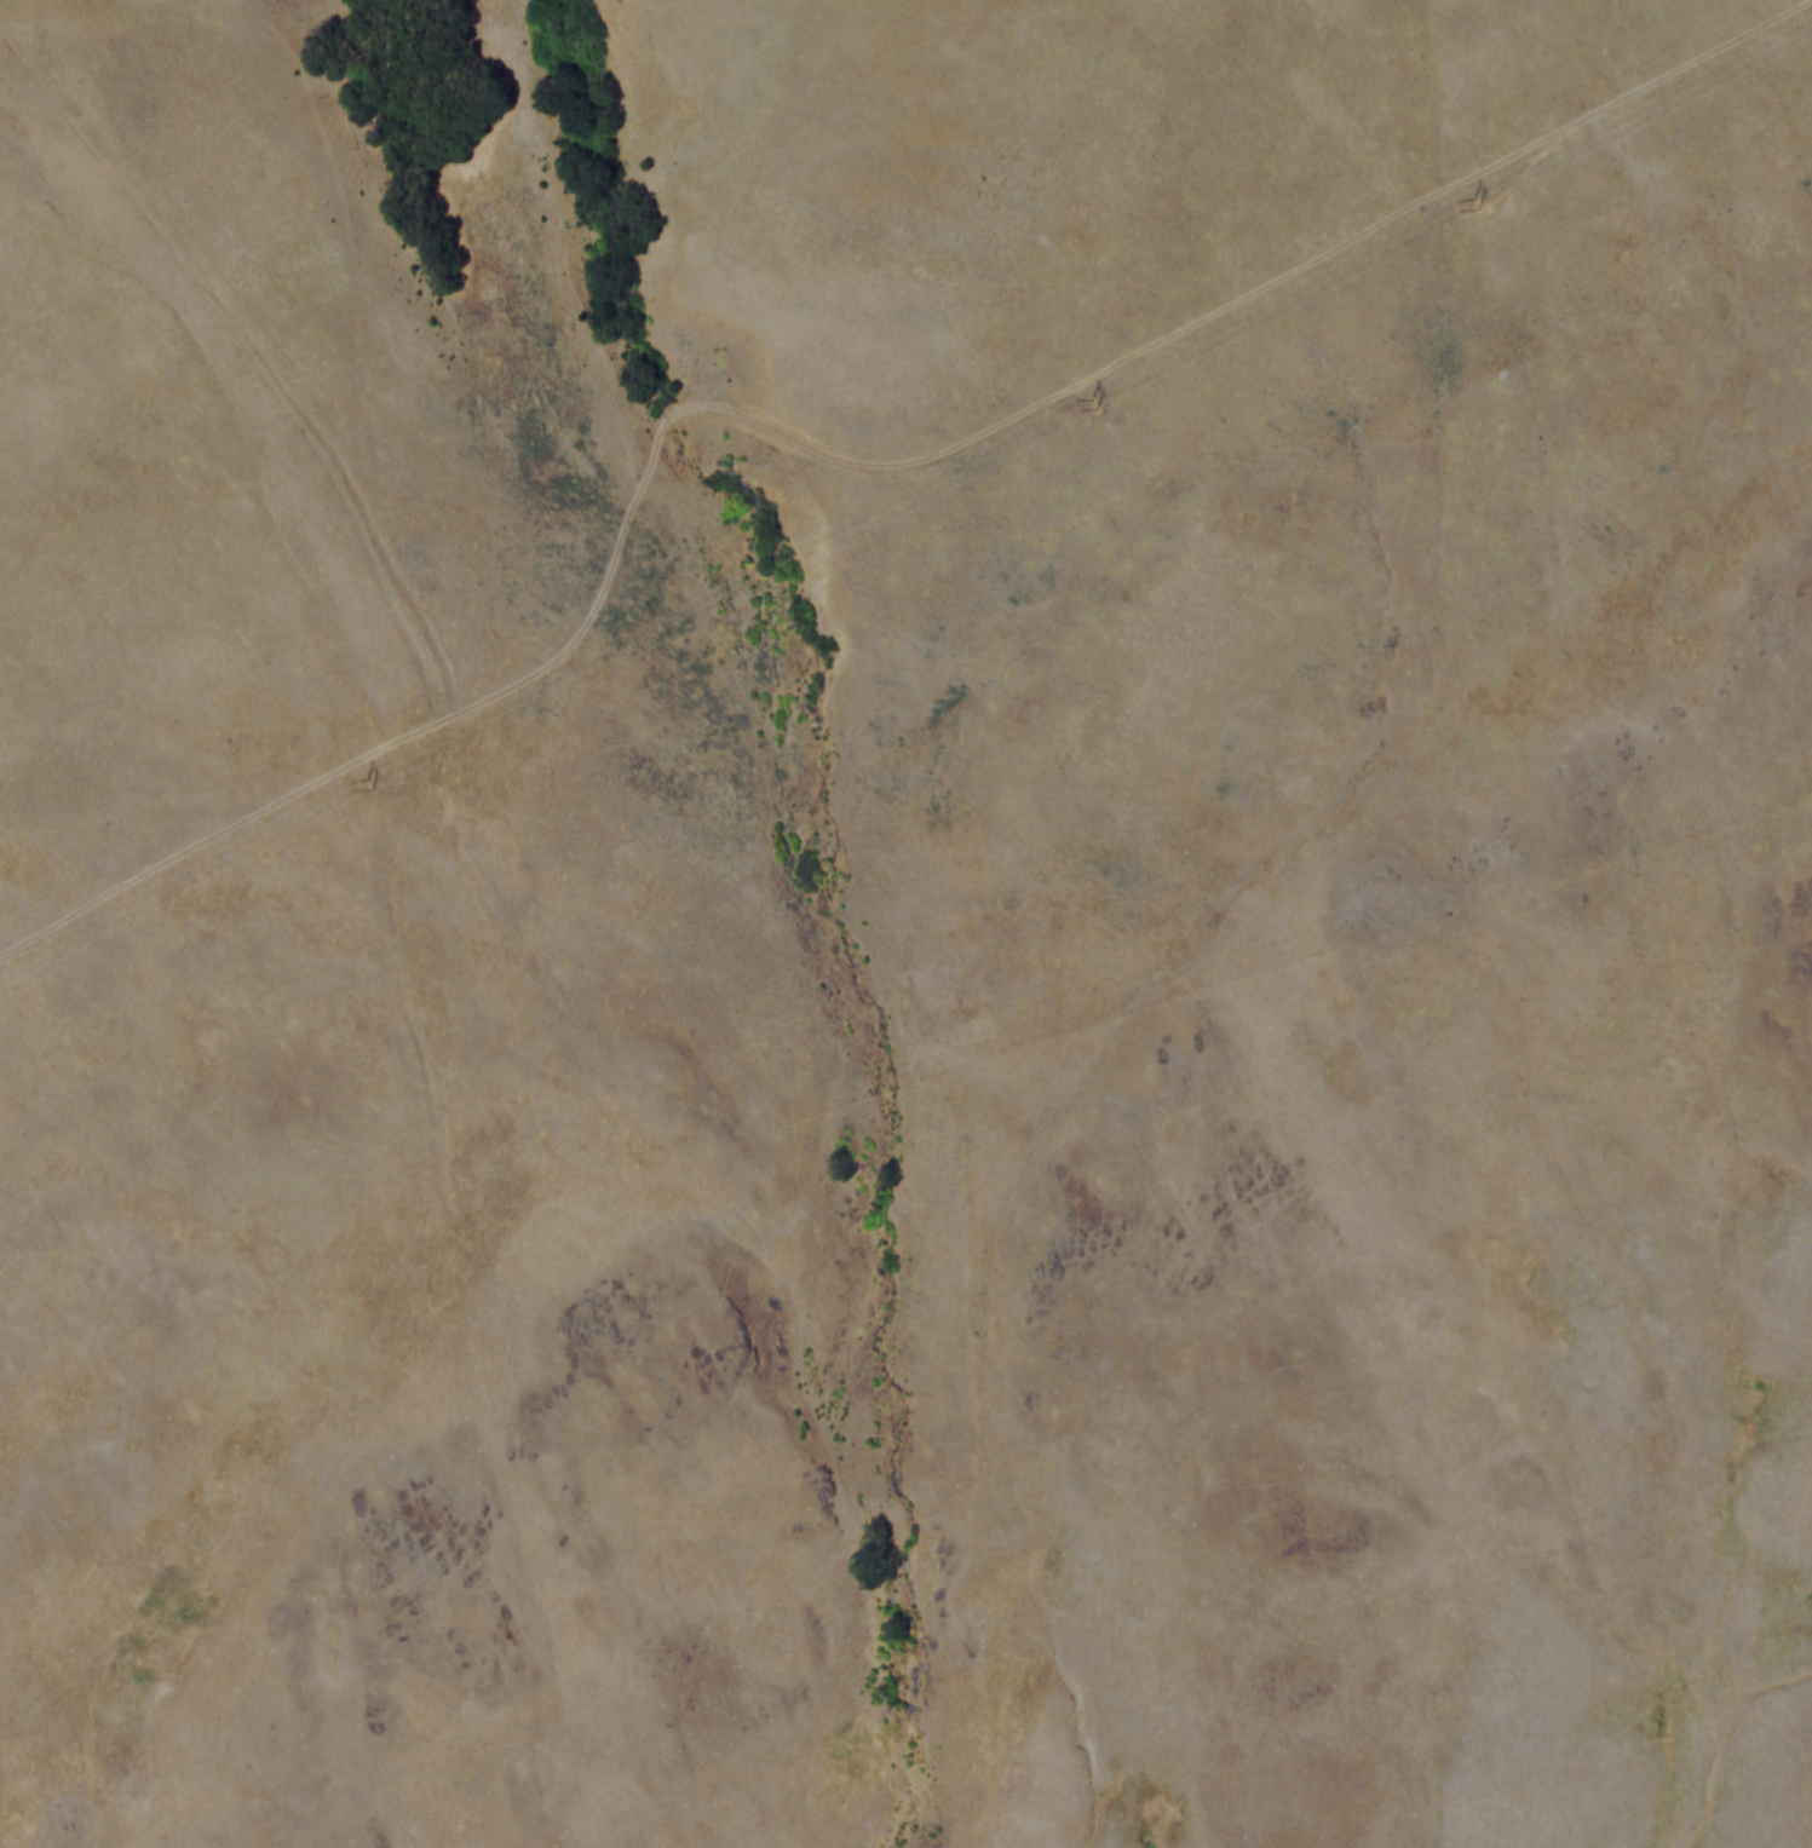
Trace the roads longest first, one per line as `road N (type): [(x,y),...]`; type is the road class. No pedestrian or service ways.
road 1 (track): [(1796,0),(919,459),(836,457),(717,404),(677,404),(655,430),(586,620),(541,668),(378,745),(0,953)]

